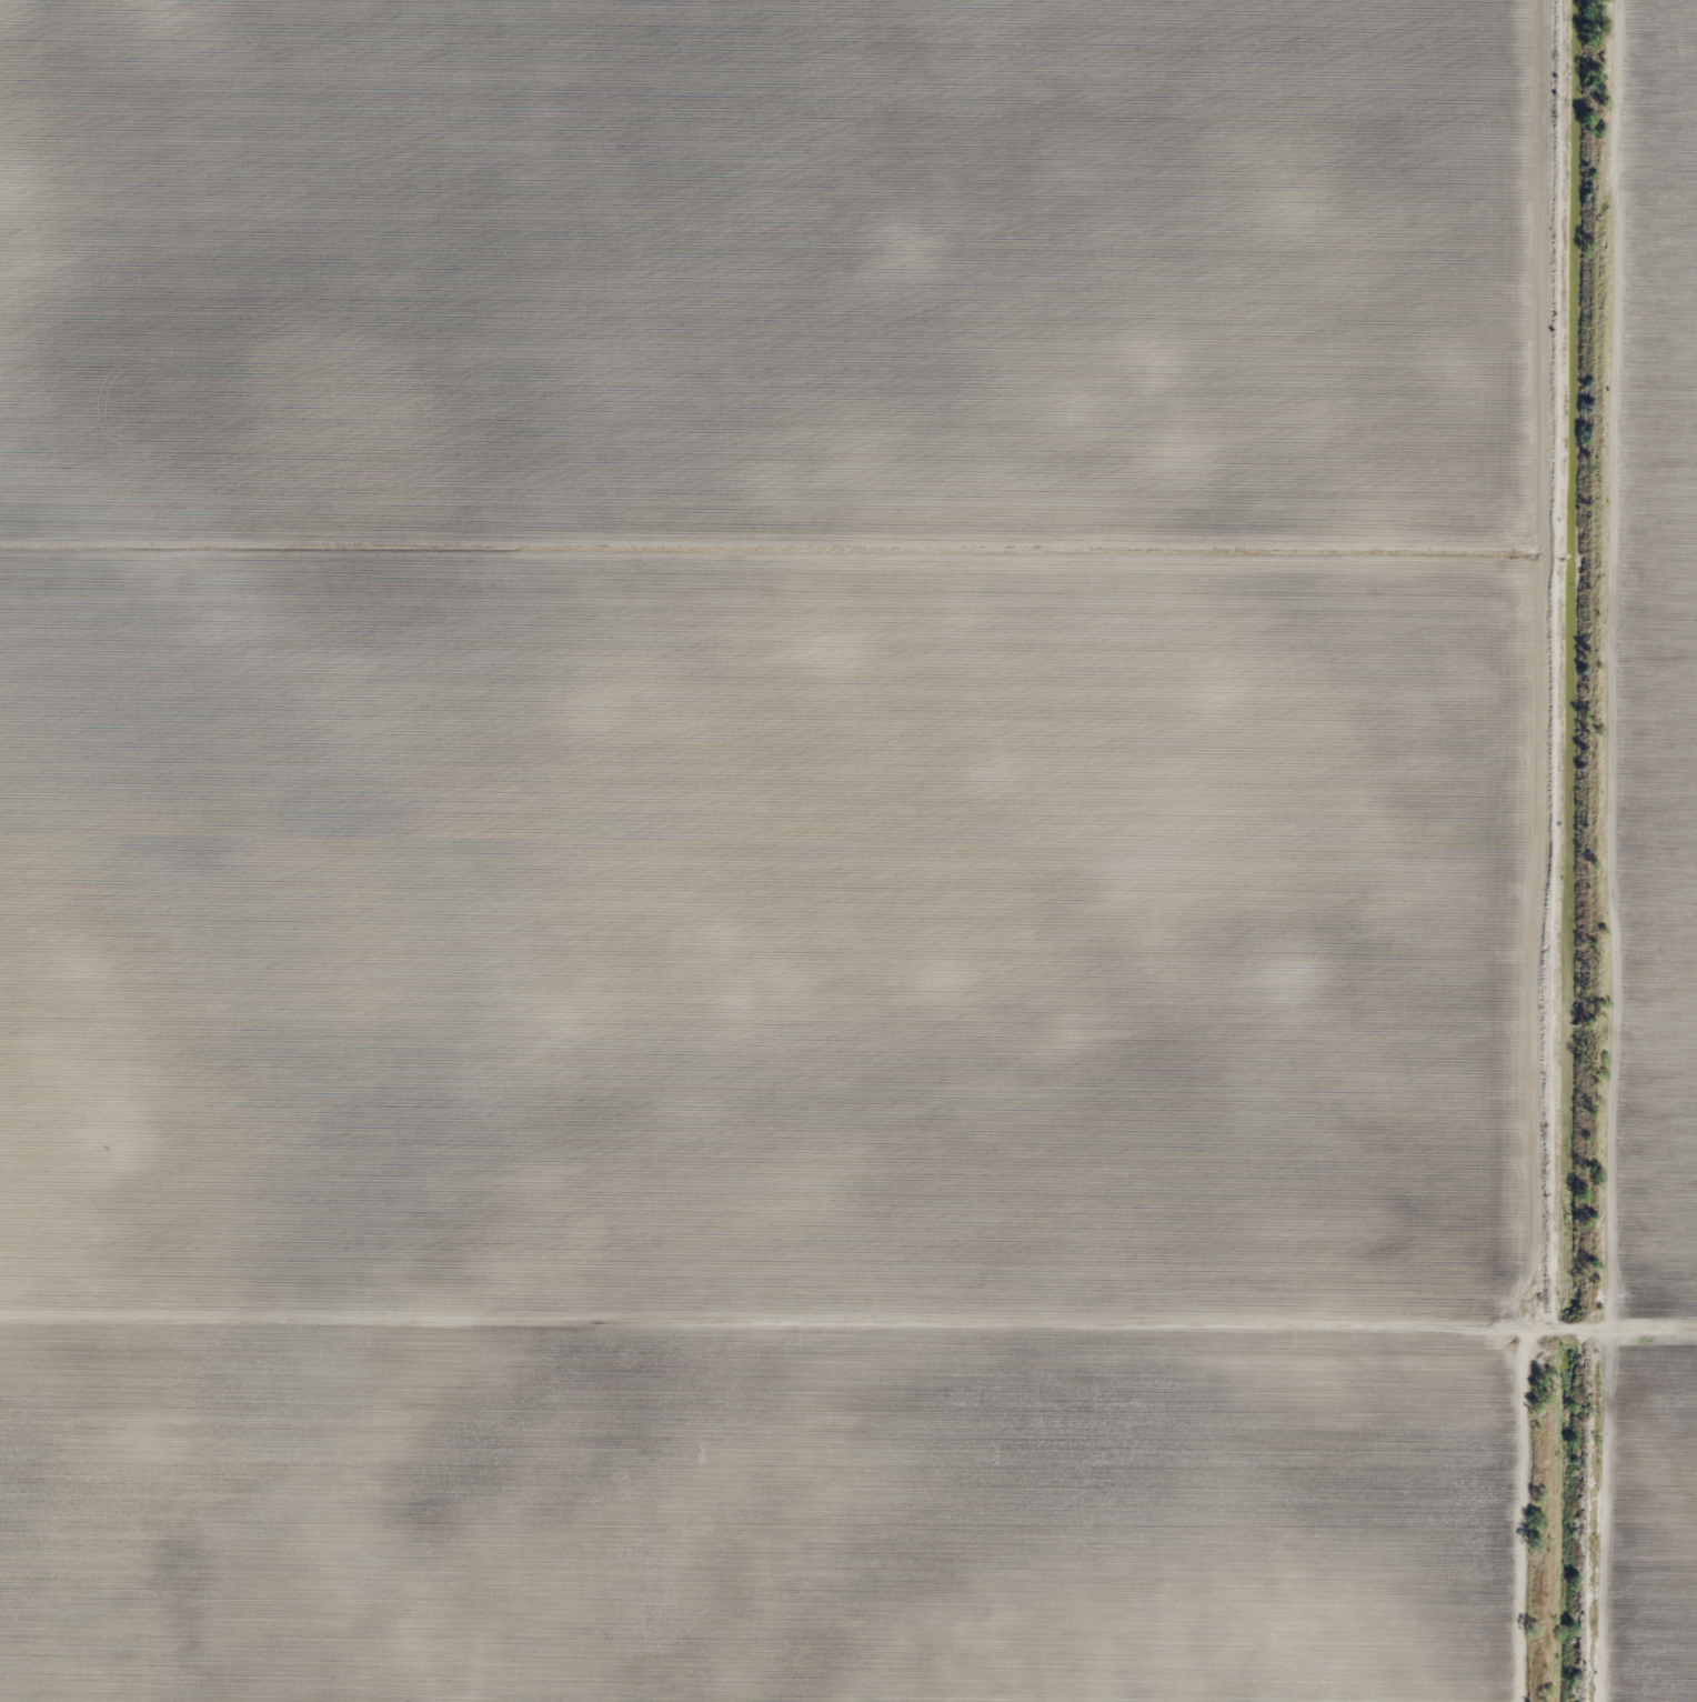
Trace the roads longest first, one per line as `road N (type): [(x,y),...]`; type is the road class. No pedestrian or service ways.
road 1 (track): [(1136,1701),(1346,1553),(1663,1378),(1696,1374)]

